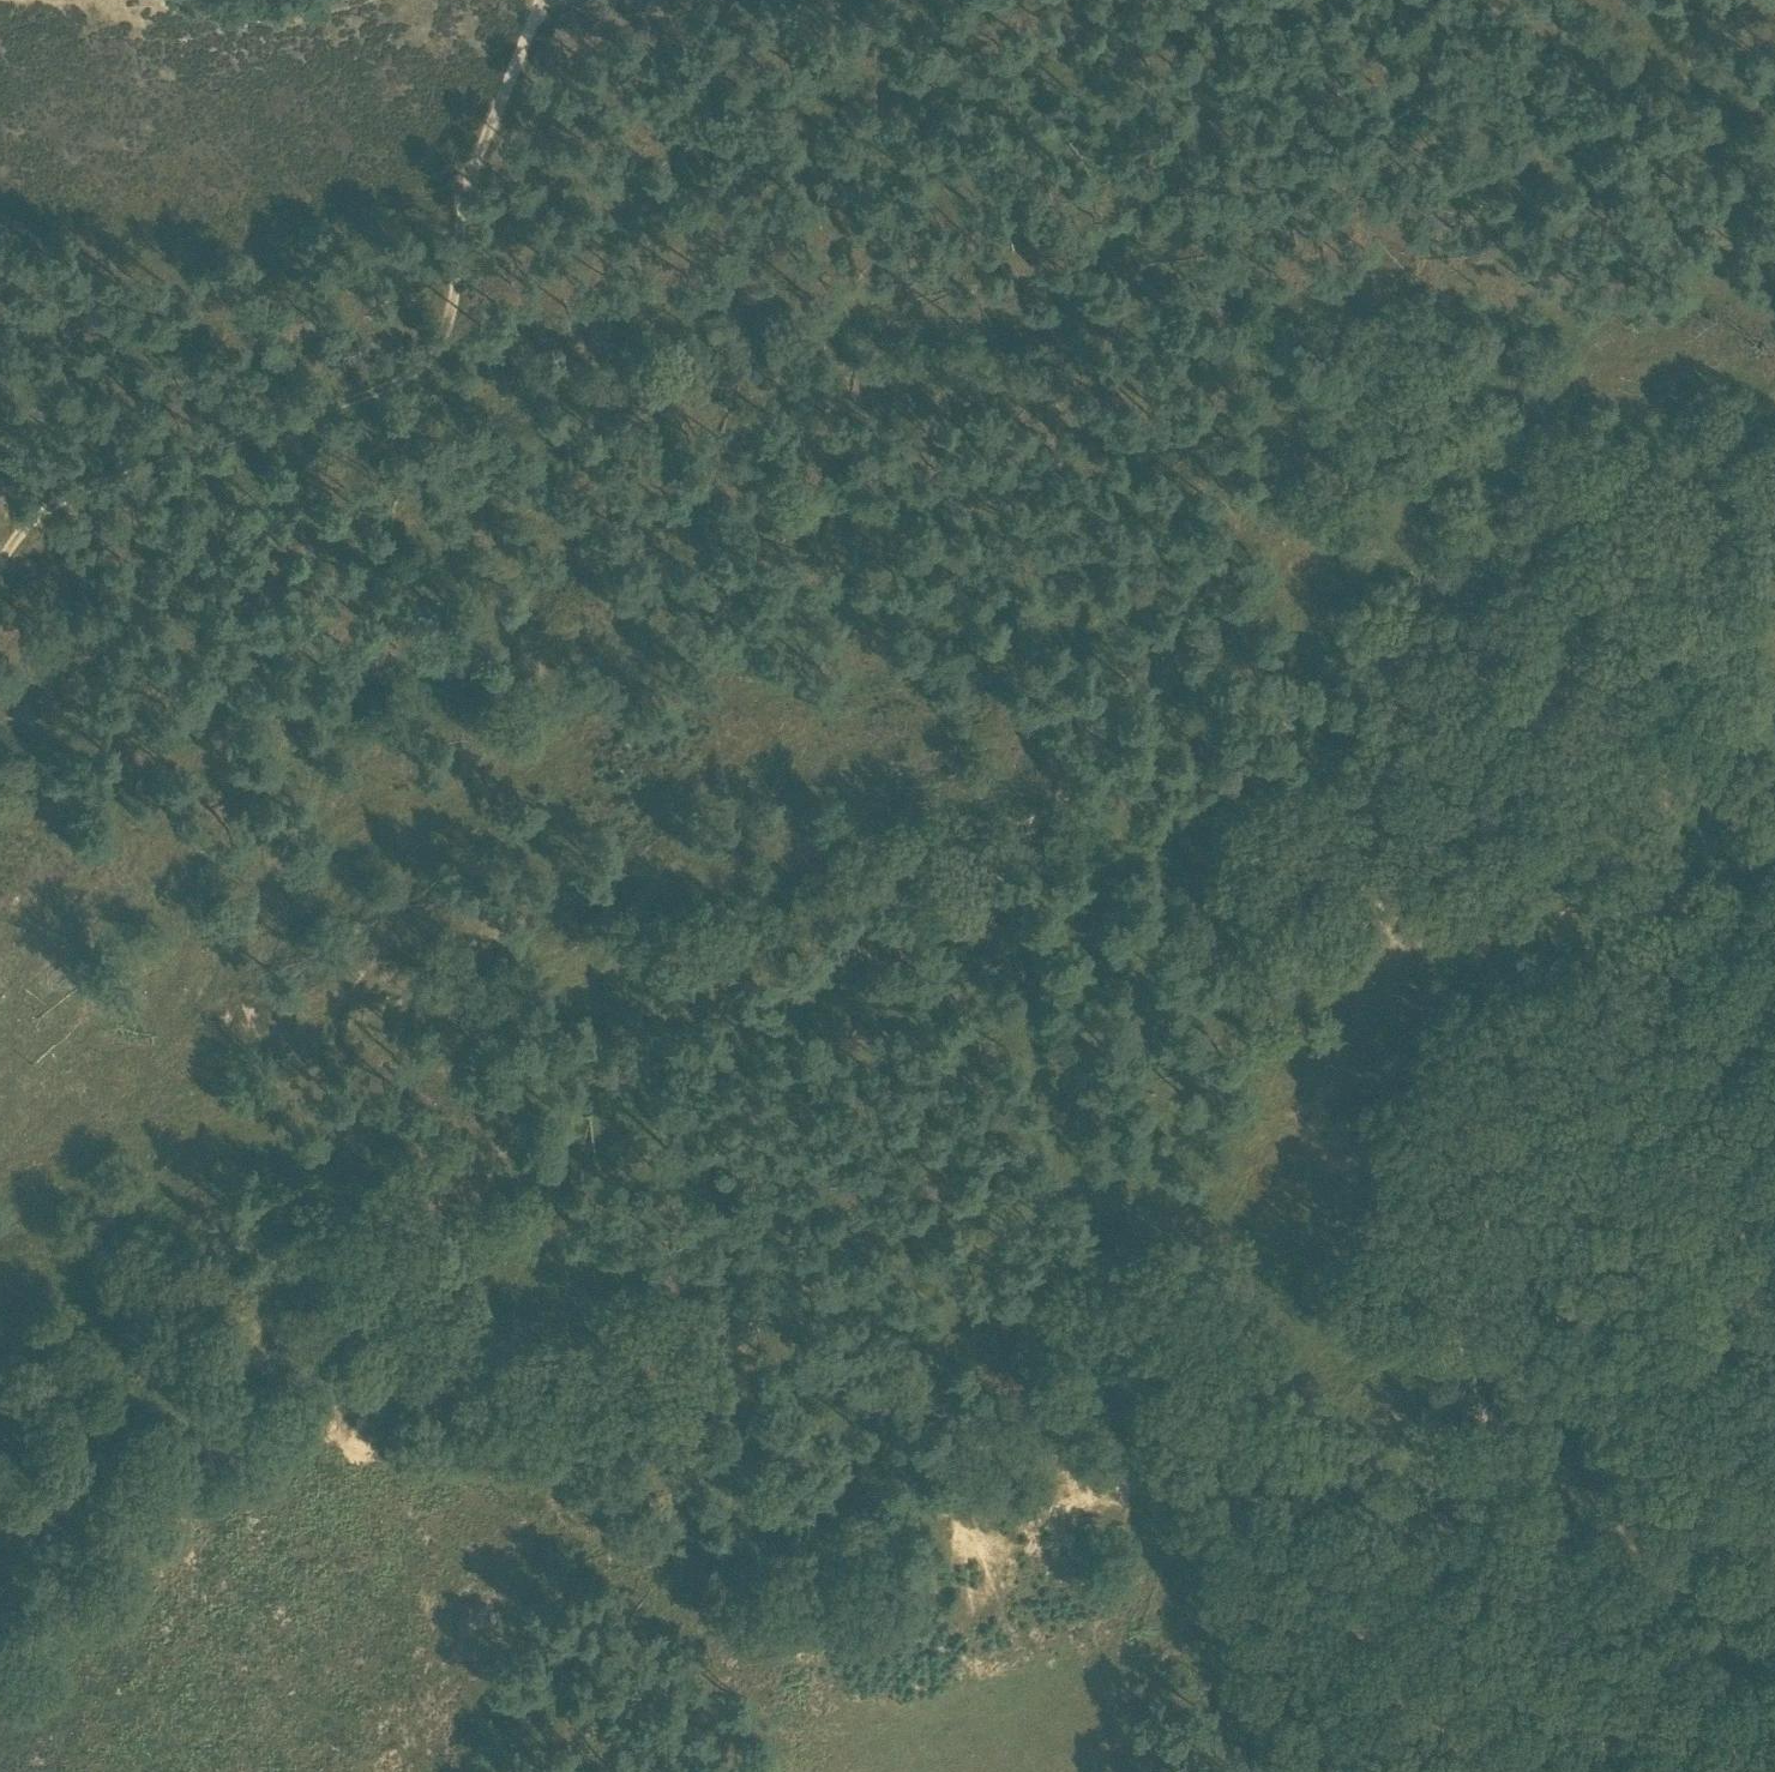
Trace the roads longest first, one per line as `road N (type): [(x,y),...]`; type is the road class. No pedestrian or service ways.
road 1 (track): [(0,556),(6,541),(61,496),(308,414),(403,376),(427,355),(445,333),(467,193),(544,0)]

